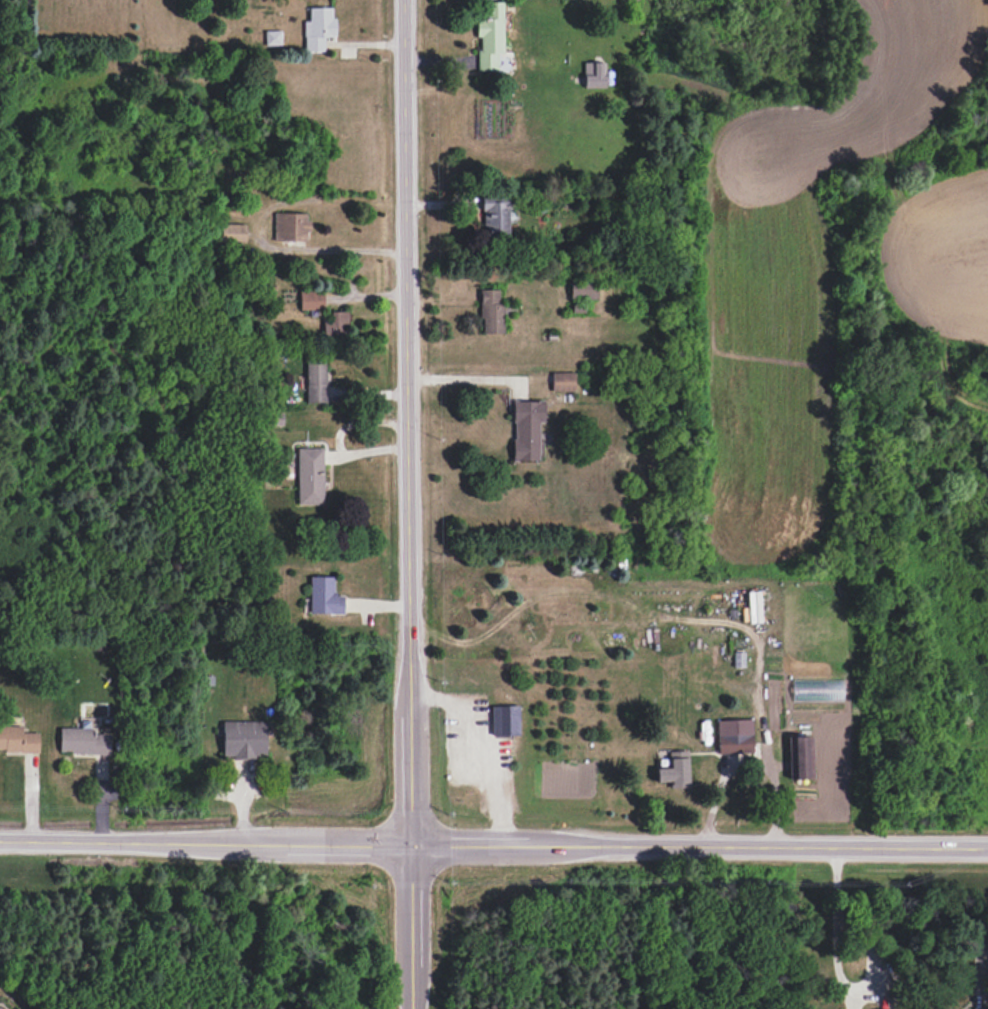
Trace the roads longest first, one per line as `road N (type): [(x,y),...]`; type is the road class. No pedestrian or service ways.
road 1 (tertiary): [(413,1008),(404,0)]
road 2 (tertiary): [(987,852),(0,842)]

